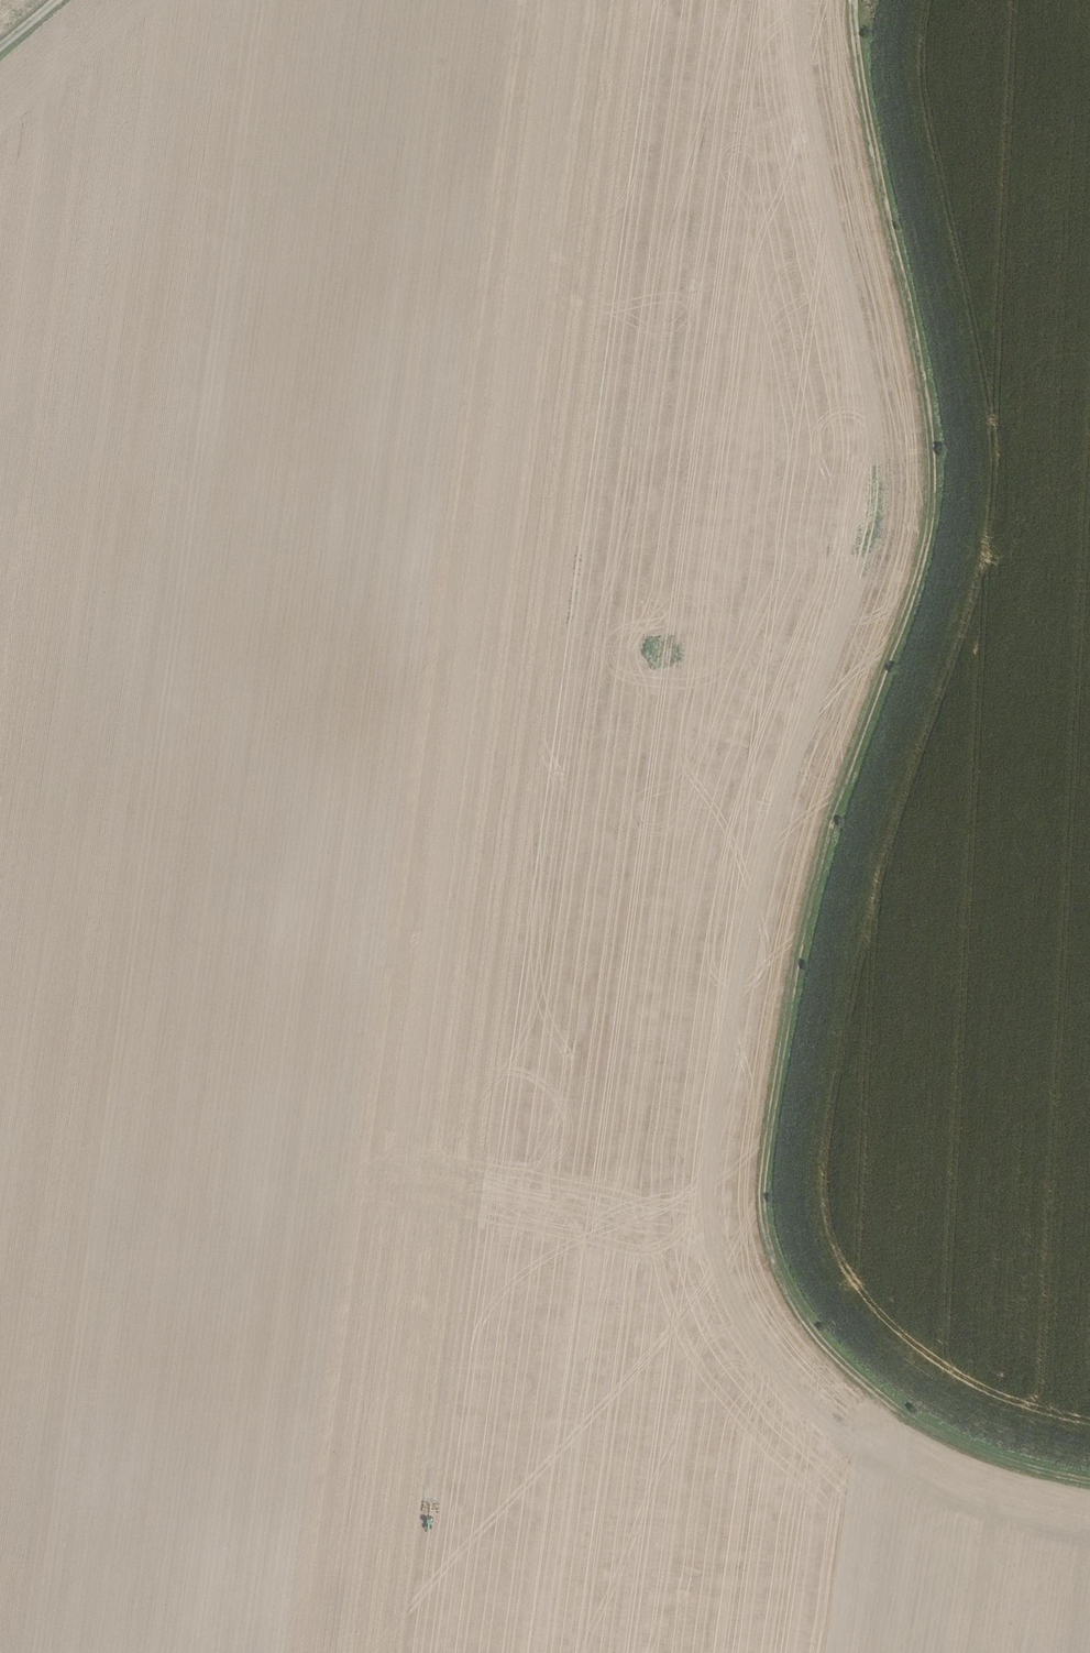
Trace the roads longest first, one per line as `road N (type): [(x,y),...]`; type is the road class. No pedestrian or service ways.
road 1 (track): [(1089,1481),(987,1455),(934,1432),(845,1366),(808,1325),(779,1273),(763,1200),(812,907),(915,586),(933,489),(918,349),(855,0)]

